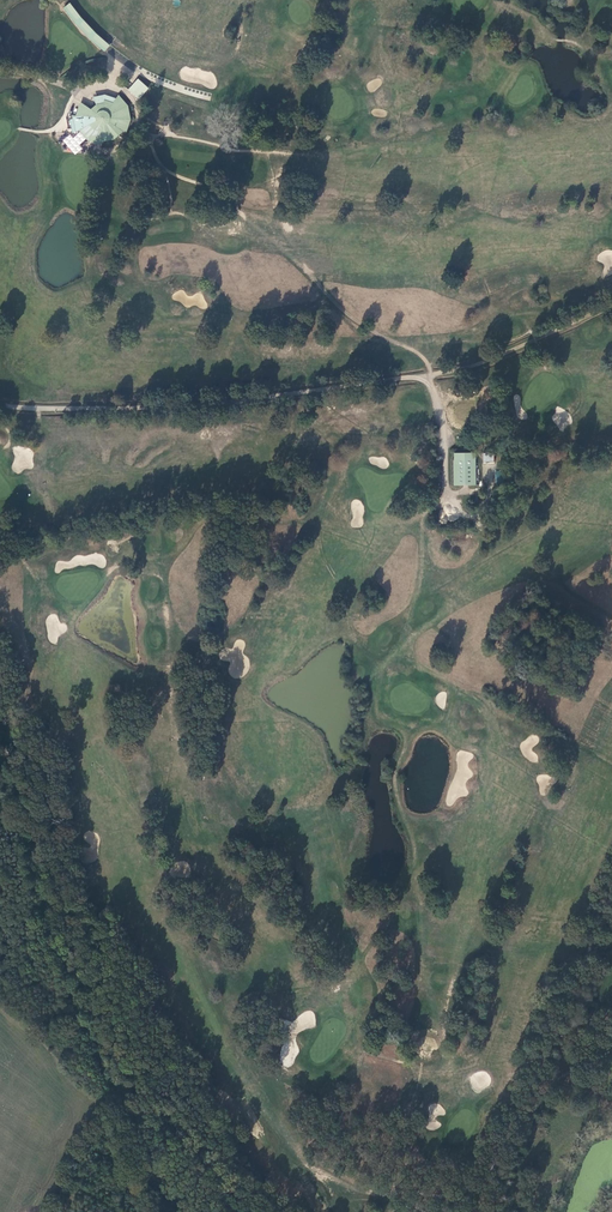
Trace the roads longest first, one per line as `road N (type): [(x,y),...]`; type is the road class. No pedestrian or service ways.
road 1 (track): [(0,405),(207,402),(425,376),(486,361),(611,303)]
road 2 (track): [(551,1085),(587,952),(611,907)]
road 3 (track): [(485,1211),(551,1085),(574,1068)]
road 4 (track): [(416,377),(433,390),(443,425),(451,509)]

